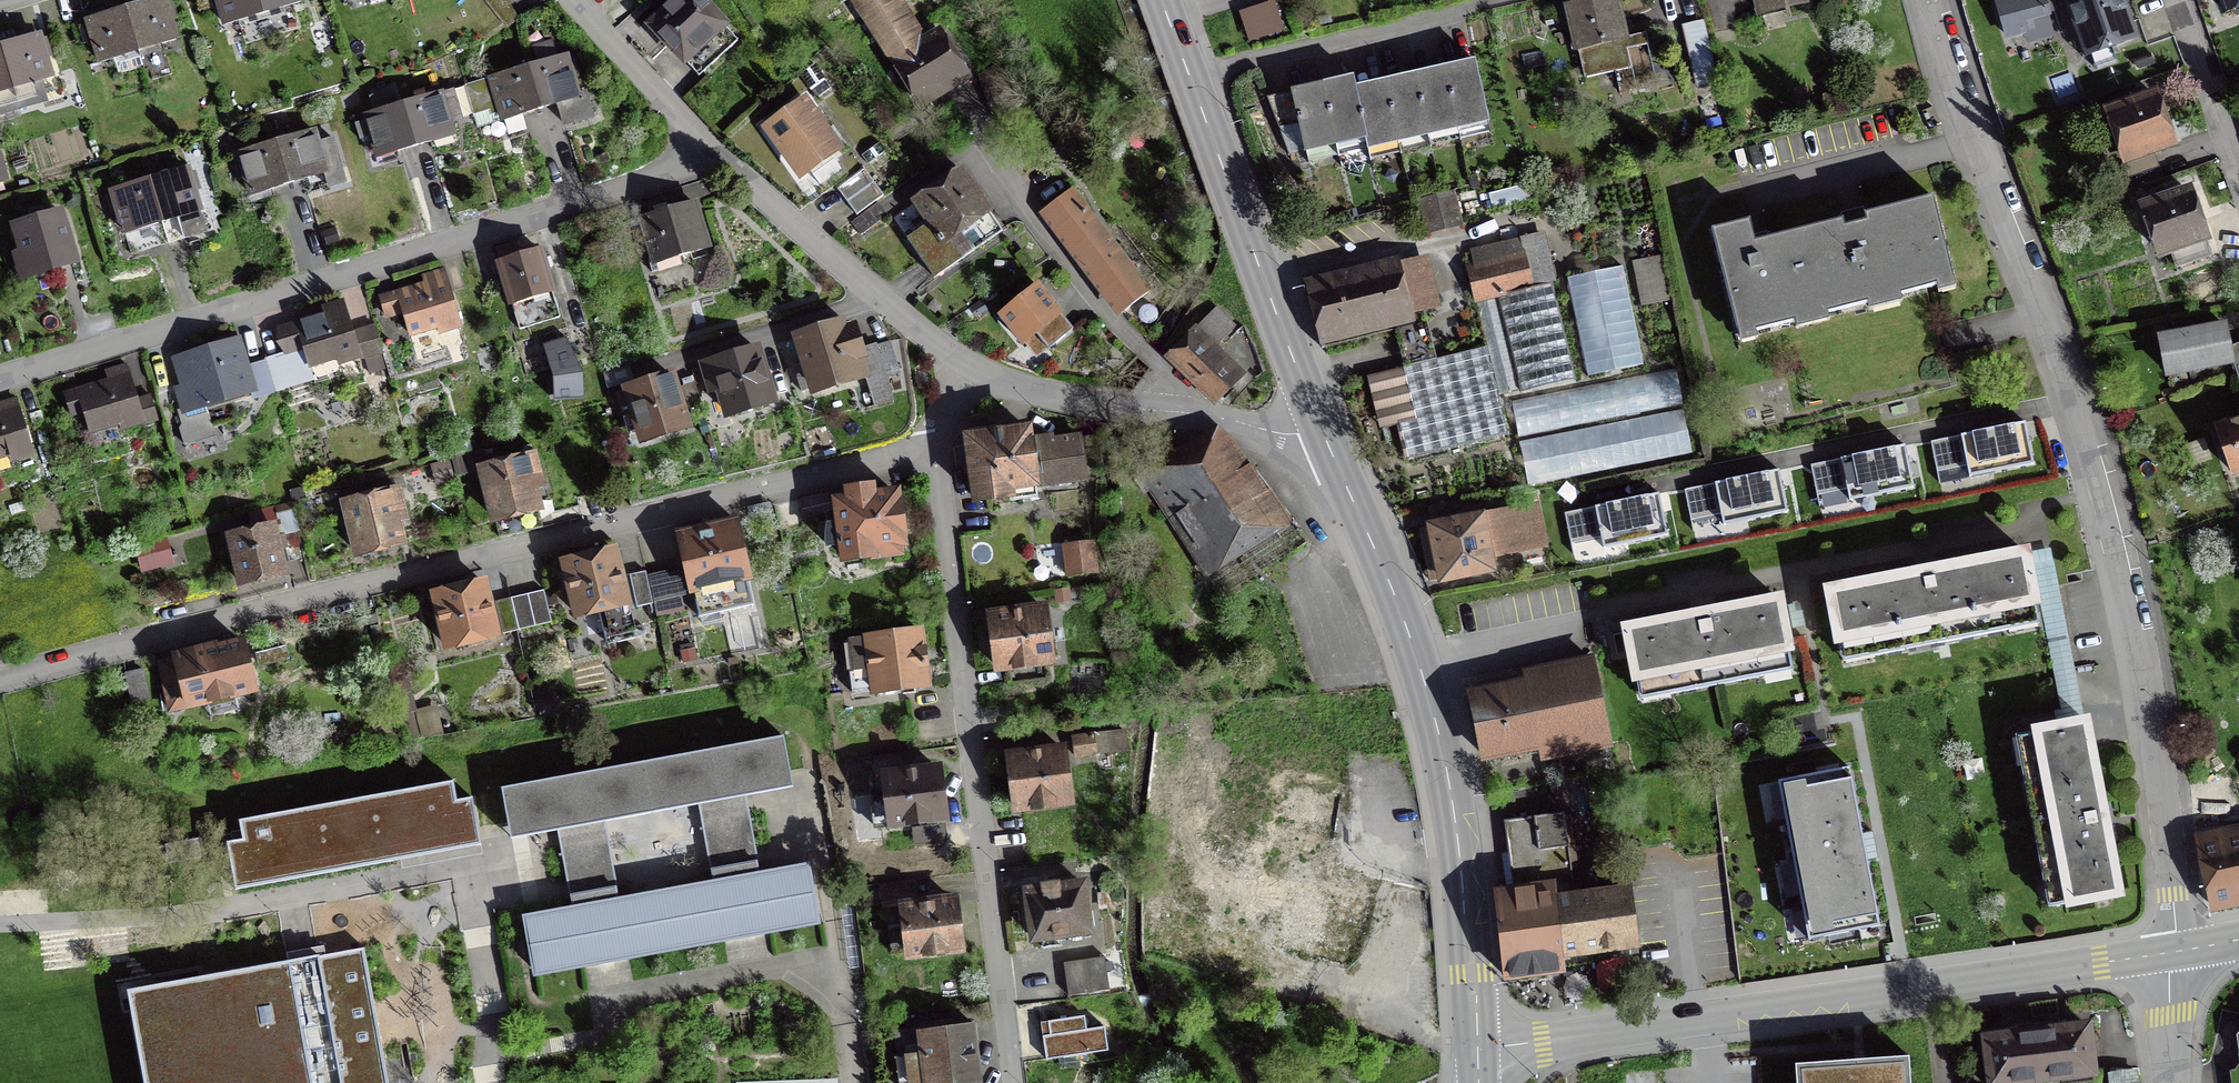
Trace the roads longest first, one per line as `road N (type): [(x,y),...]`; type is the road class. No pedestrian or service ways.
road 1 (residential): [(2176,952),(2149,701),(2118,563),(1930,0)]
road 2 (residential): [(935,444),(0,683)]
road 3 (residential): [(706,150),(661,176),(0,380)]
road 4 (tertiary): [(1476,1051),(2176,952)]
road 5 (secondary): [(1476,1051),(1465,898),(1437,735),(1401,612),(1323,430)]
road 6 (residential): [(935,444),(1014,1082)]
road 7 (secondary): [(1323,430),(1160,0)]
road 8 (residential): [(961,360),(706,150)]
road 9 (residential): [(1198,411),(979,170)]
road 10 (residential): [(1198,411),(1082,403),(961,360)]
road 11 (residential): [(706,150),(564,0)]
road 12 (residential): [(2238,166),(2180,0)]
road 13 (residential): [(2173,1082),(2176,952)]
road 14 (residential): [(1323,430),(1289,434),(1198,411)]

